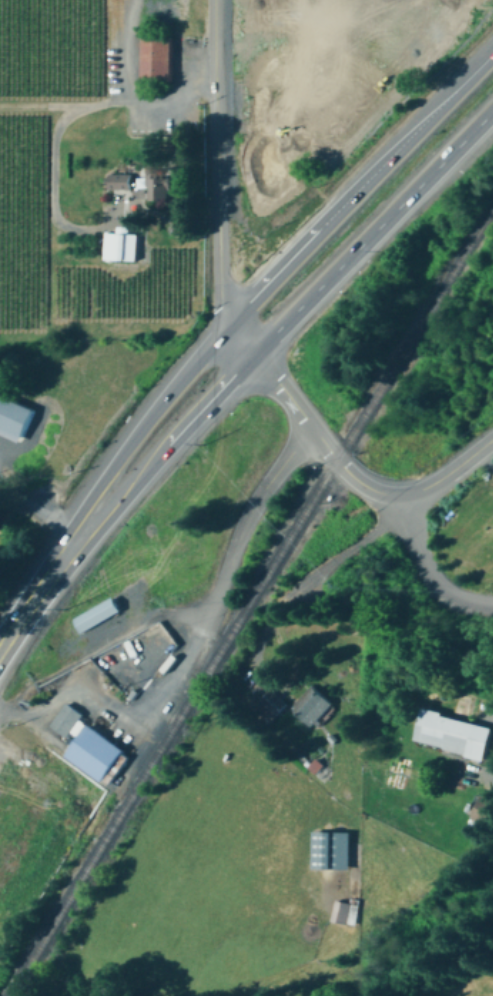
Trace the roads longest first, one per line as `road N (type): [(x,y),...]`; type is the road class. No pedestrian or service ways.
road 1 (primary): [(232,324),(90,498),(16,609),(14,630)]
road 2 (primary): [(492,59),(232,324)]
road 3 (primary): [(14,630),(31,621),(174,441),(255,354)]
road 4 (tertiary): [(255,354),(223,309),(218,283),(214,0)]
road 5 (primary): [(255,354),(492,111)]
road 6 (residential): [(147,720),(201,642),(245,521),(312,428)]
road 7 (tertiary): [(255,354),(353,479),(401,496)]
road 8 (residential): [(492,604),(453,599),(434,584),(401,496)]

